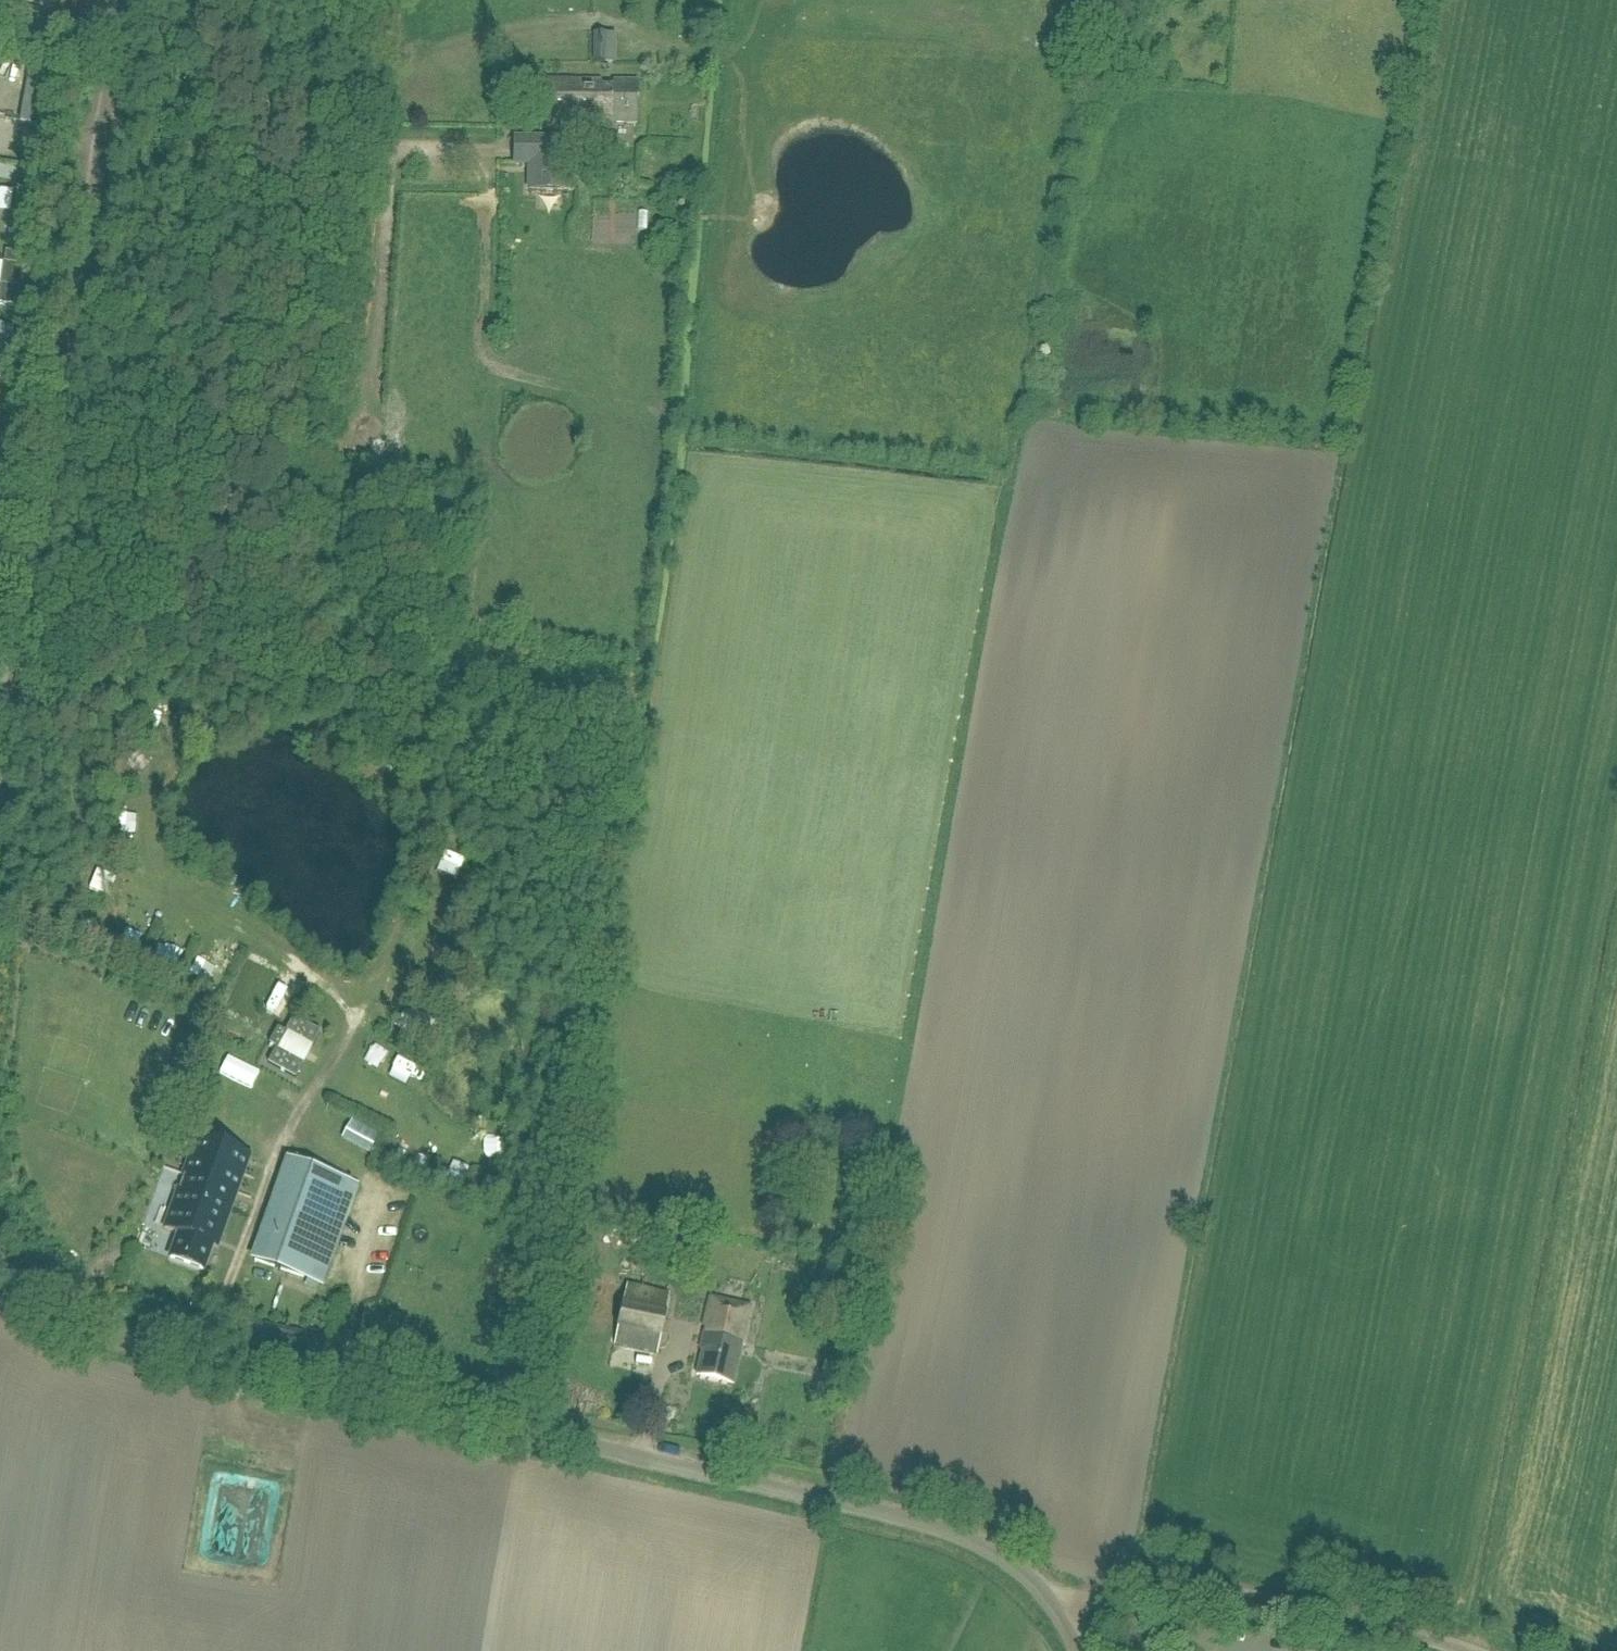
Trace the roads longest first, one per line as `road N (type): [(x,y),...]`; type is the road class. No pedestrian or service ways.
road 1 (unclassified): [(1078,1650),(1065,1615),(1037,1585),(939,1527),(120,1336),(57,1313),(0,1268)]
road 2 (unclassified): [(0,777),(128,0)]
road 3 (track): [(1065,1615),(1116,1585),(1167,1576),(1463,1650)]

